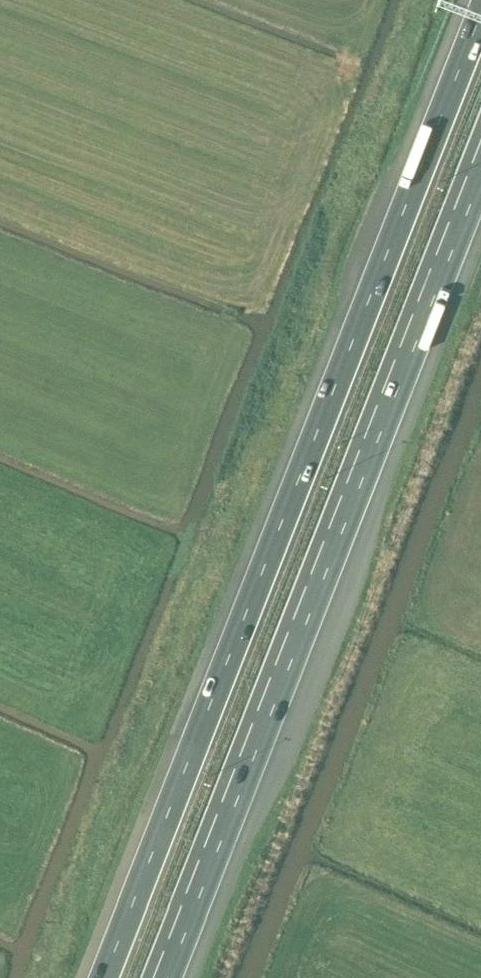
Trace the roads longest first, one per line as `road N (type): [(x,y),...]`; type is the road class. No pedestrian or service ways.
road 1 (motorway): [(480,15),(103,977)]
road 2 (motorway): [(158,977),(480,158)]

